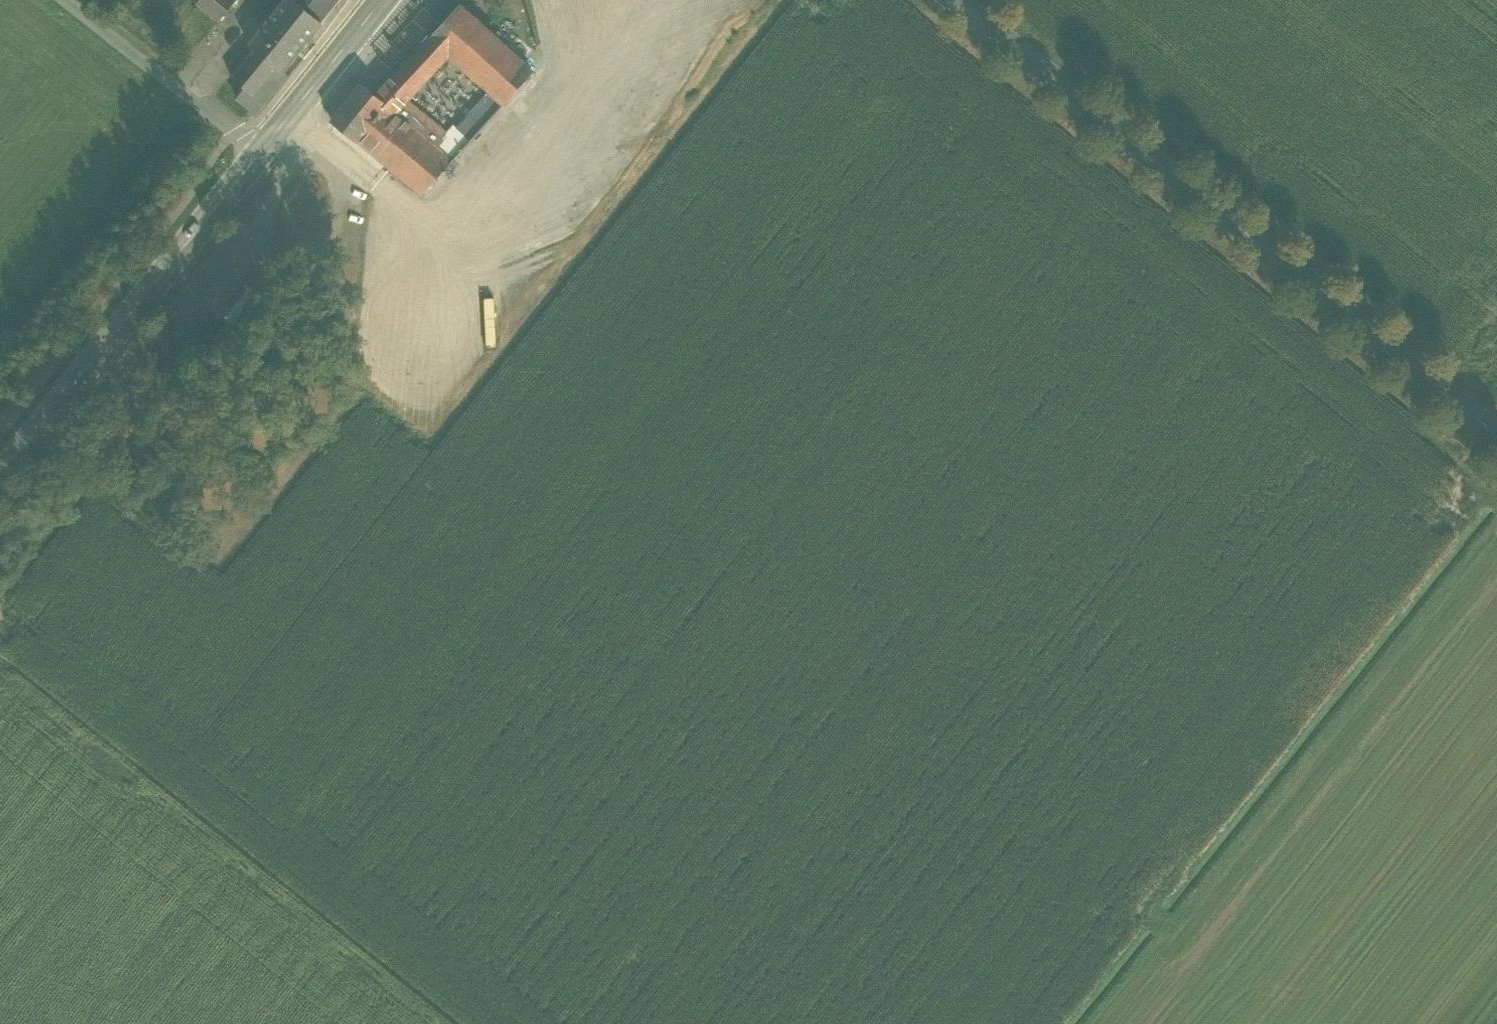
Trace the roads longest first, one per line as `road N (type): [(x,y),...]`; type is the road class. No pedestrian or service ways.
road 1 (tertiary): [(955,0),(1496,432)]
road 2 (track): [(1496,532),(1111,1014)]
road 3 (primary): [(0,475),(261,151)]
road 4 (unclassified): [(261,151),(70,0)]
road 5 (primary): [(261,151),(382,0)]

